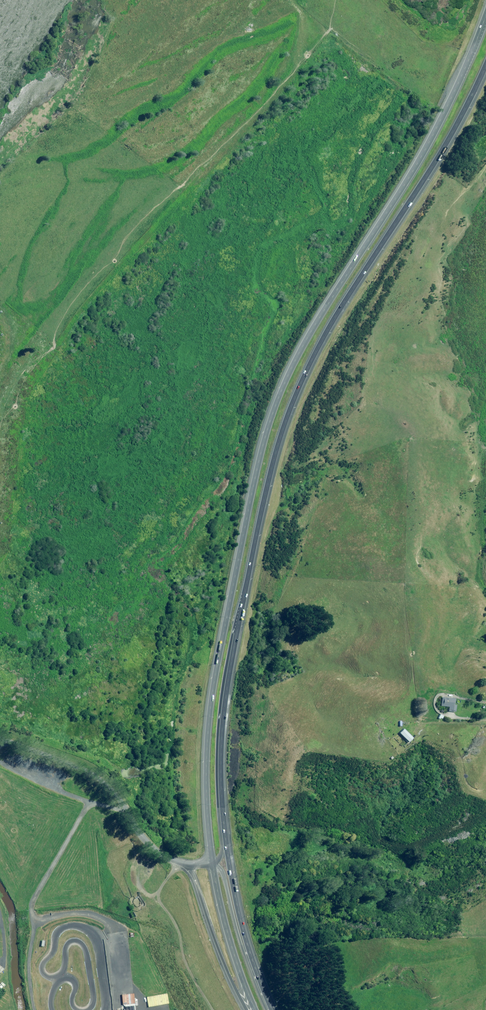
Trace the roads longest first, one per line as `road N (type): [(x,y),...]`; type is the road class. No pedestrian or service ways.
road 1 (trunk): [(213,865),(207,766),(213,691),(270,412),(309,327),(440,117),(485,11)]
road 2 (trunk): [(485,62),(297,384),(263,491),(242,610)]
road 3 (trunk): [(242,610),(222,779),(228,860),(252,957)]
road 4 (trunk): [(242,610),(224,685),(217,766),(223,847),(213,865)]
road 5 (unclassified): [(185,864),(140,838),(100,778),(0,739)]
road 6 (motorway): [(246,1009),(185,864)]
road 7 (motorway): [(213,865),(224,876),(266,1009)]
road 8 (motorway): [(255,1009),(213,865)]

